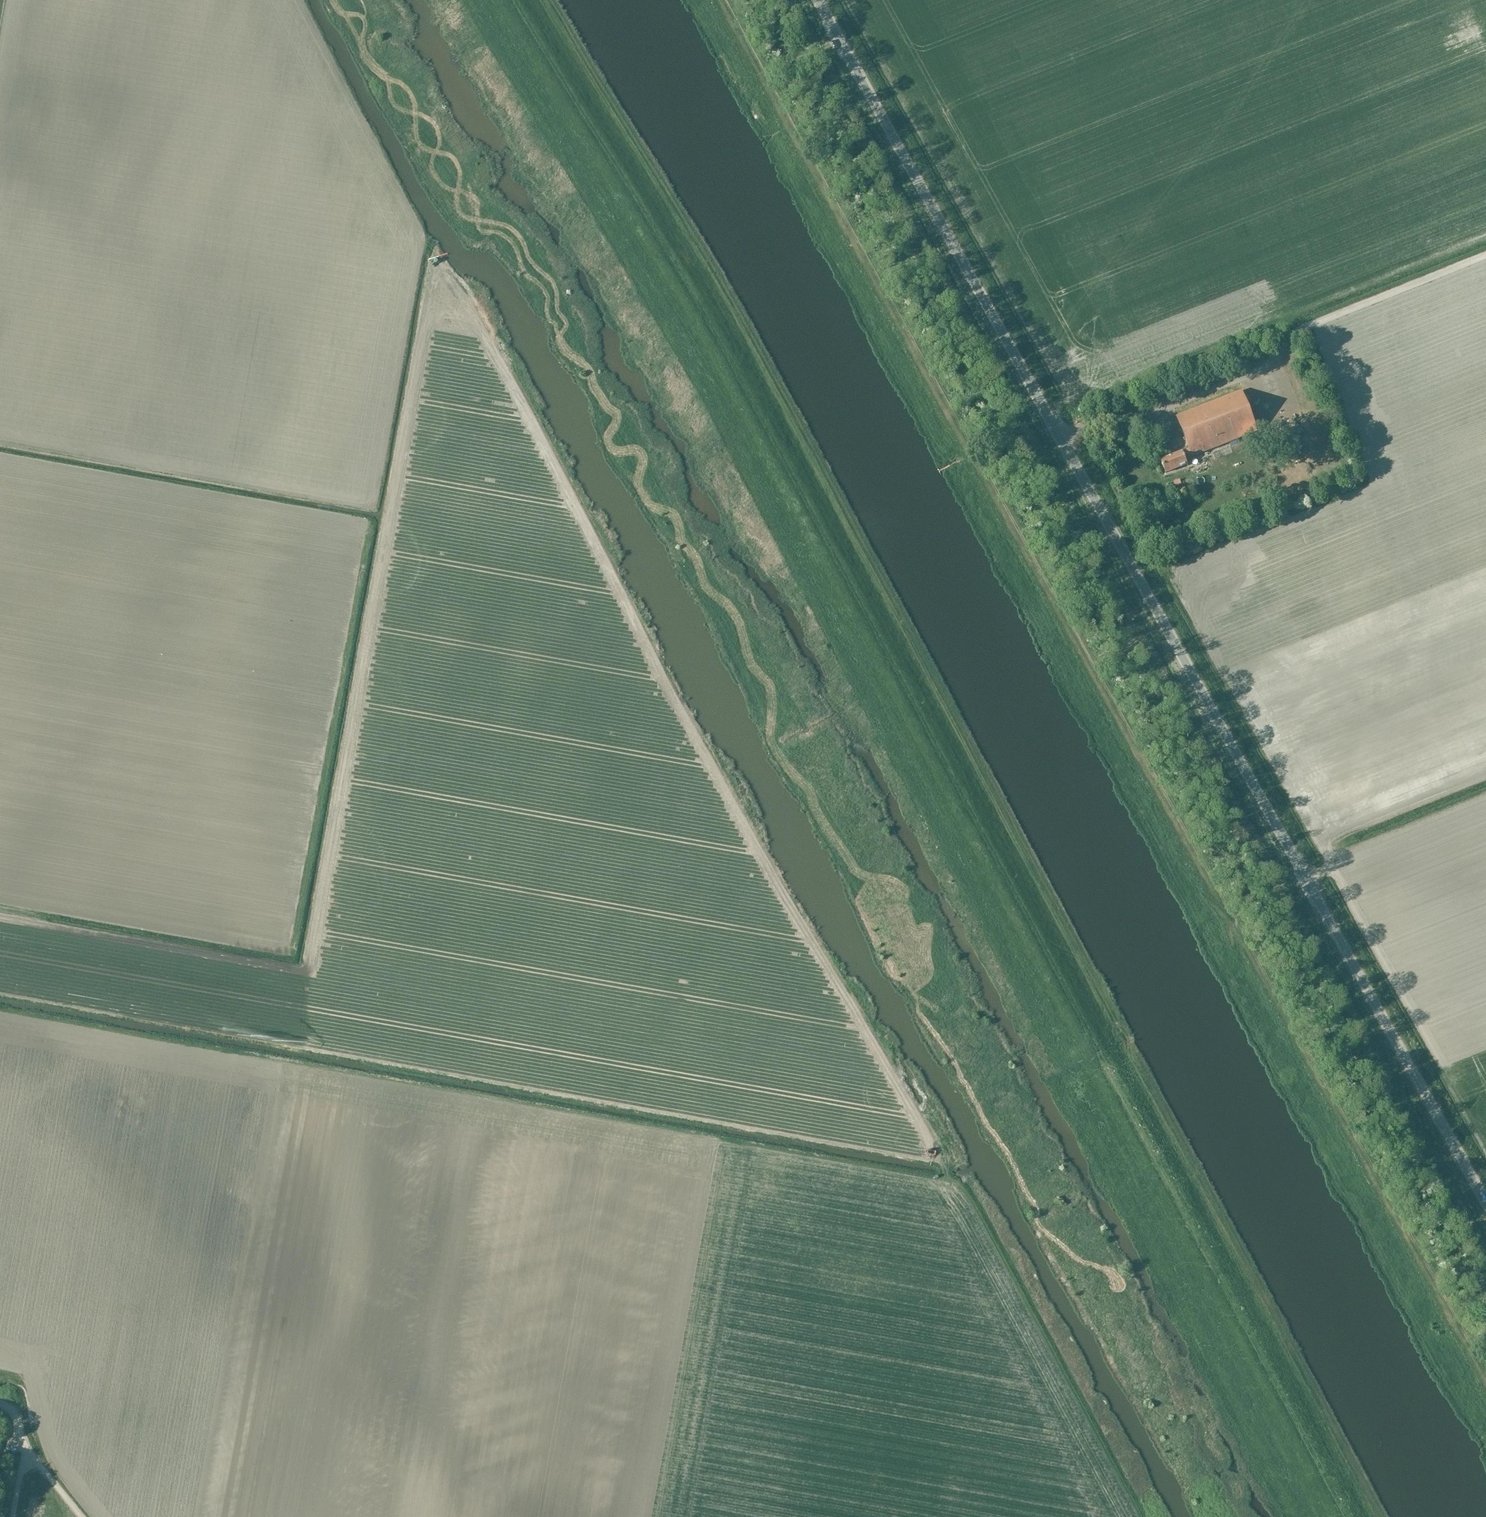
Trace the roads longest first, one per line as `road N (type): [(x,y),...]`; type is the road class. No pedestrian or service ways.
road 1 (unclassified): [(1485,1203),(818,0)]
road 2 (track): [(1294,330),(1485,254)]

